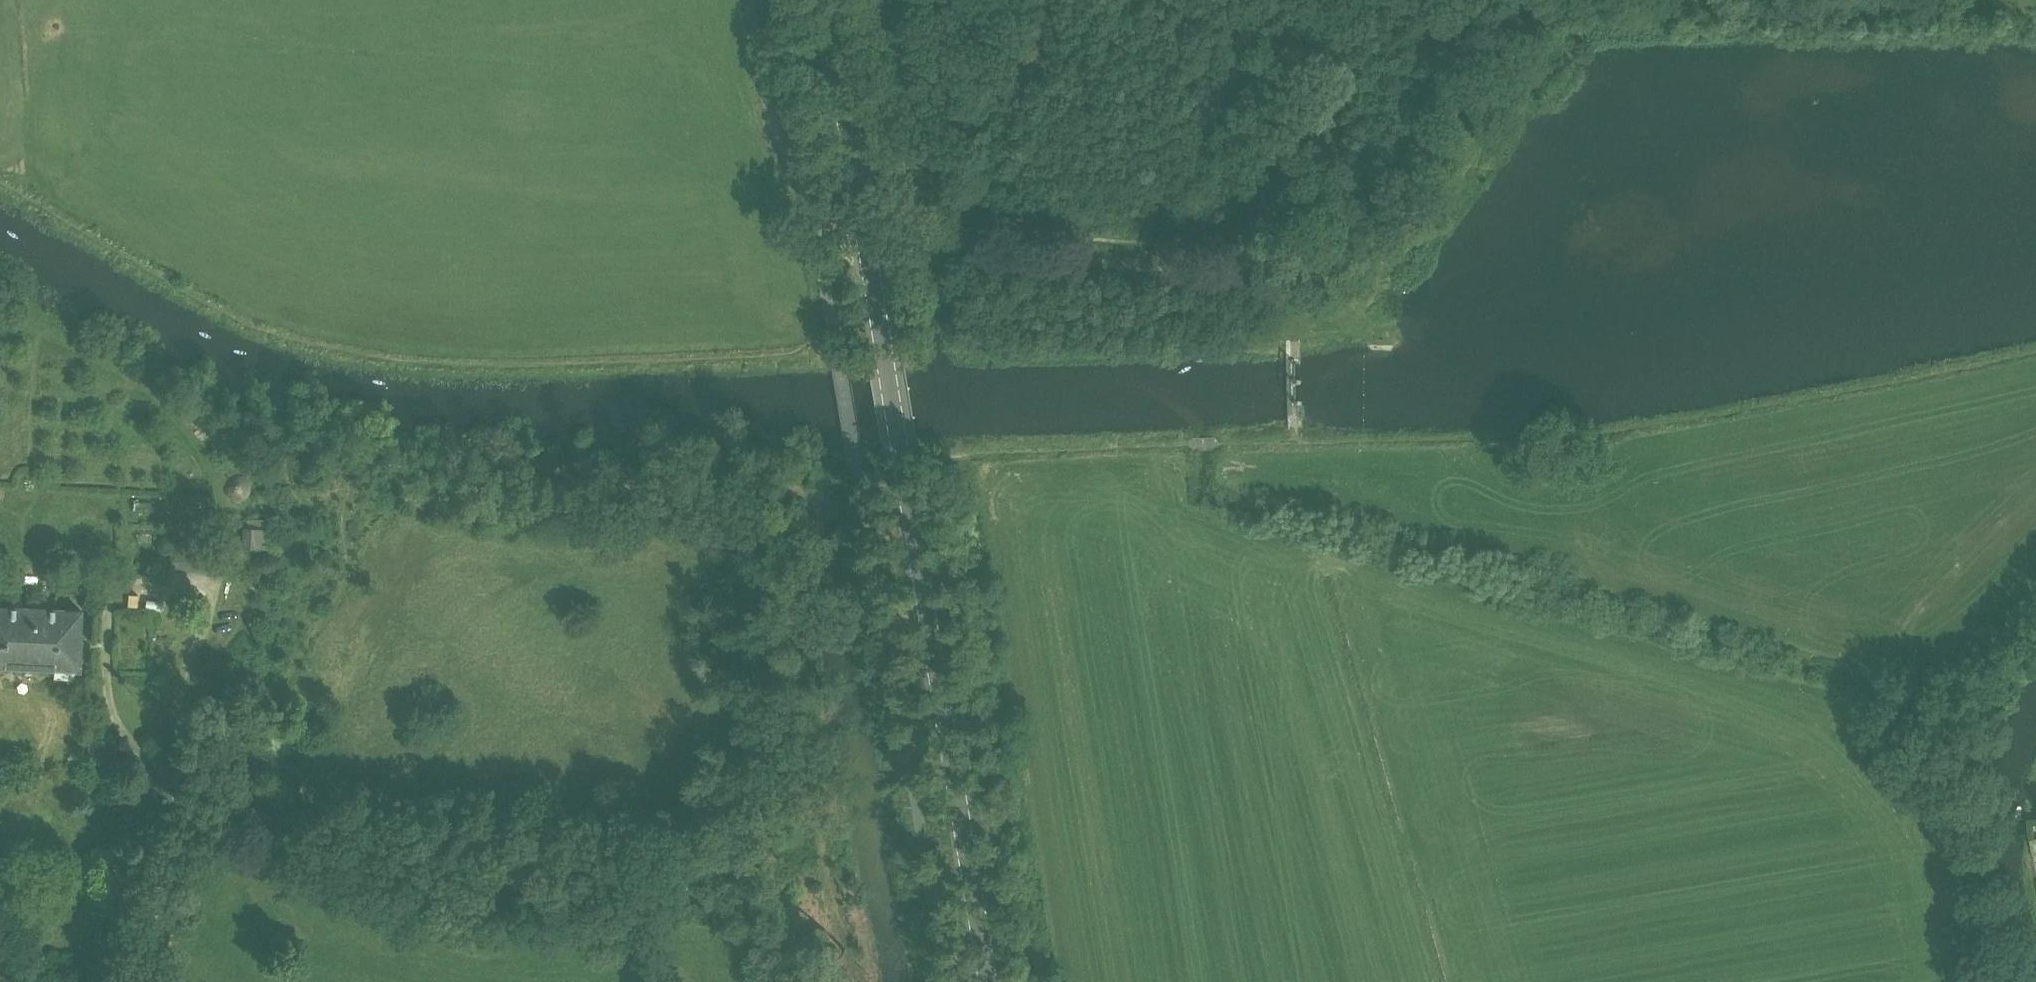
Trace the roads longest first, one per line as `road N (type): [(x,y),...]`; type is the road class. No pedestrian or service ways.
road 1 (tertiary): [(988,981),(826,0)]

